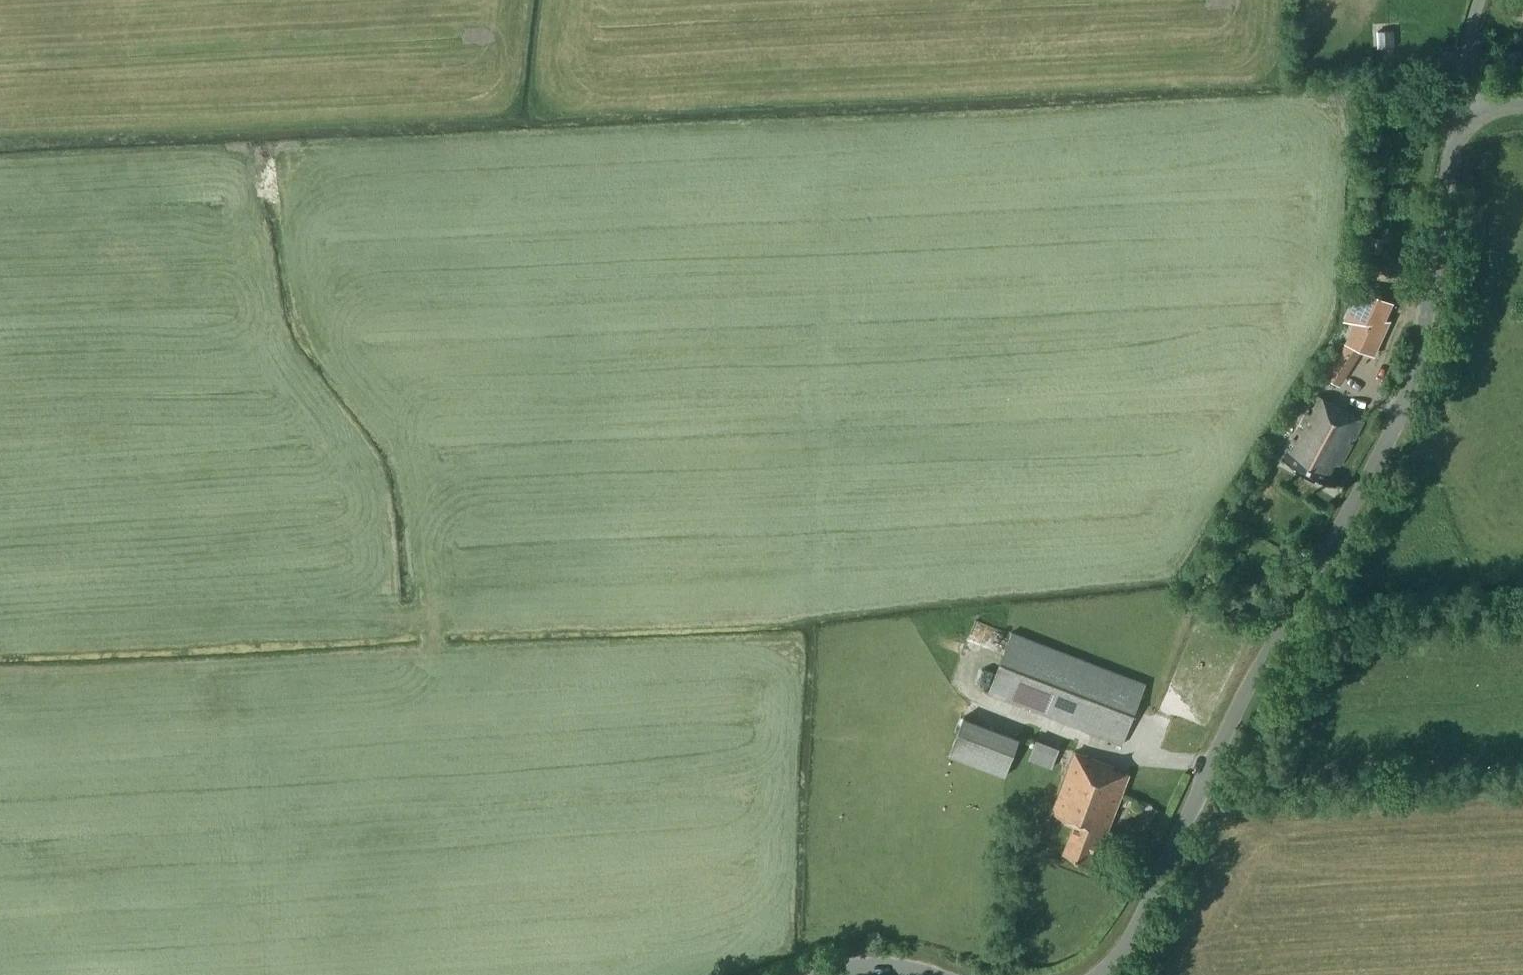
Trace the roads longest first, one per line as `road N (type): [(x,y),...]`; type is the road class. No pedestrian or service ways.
road 1 (tertiary): [(1103,974),(1416,380),(1463,105)]
road 2 (tertiary): [(816,974),(868,963),(939,974)]

